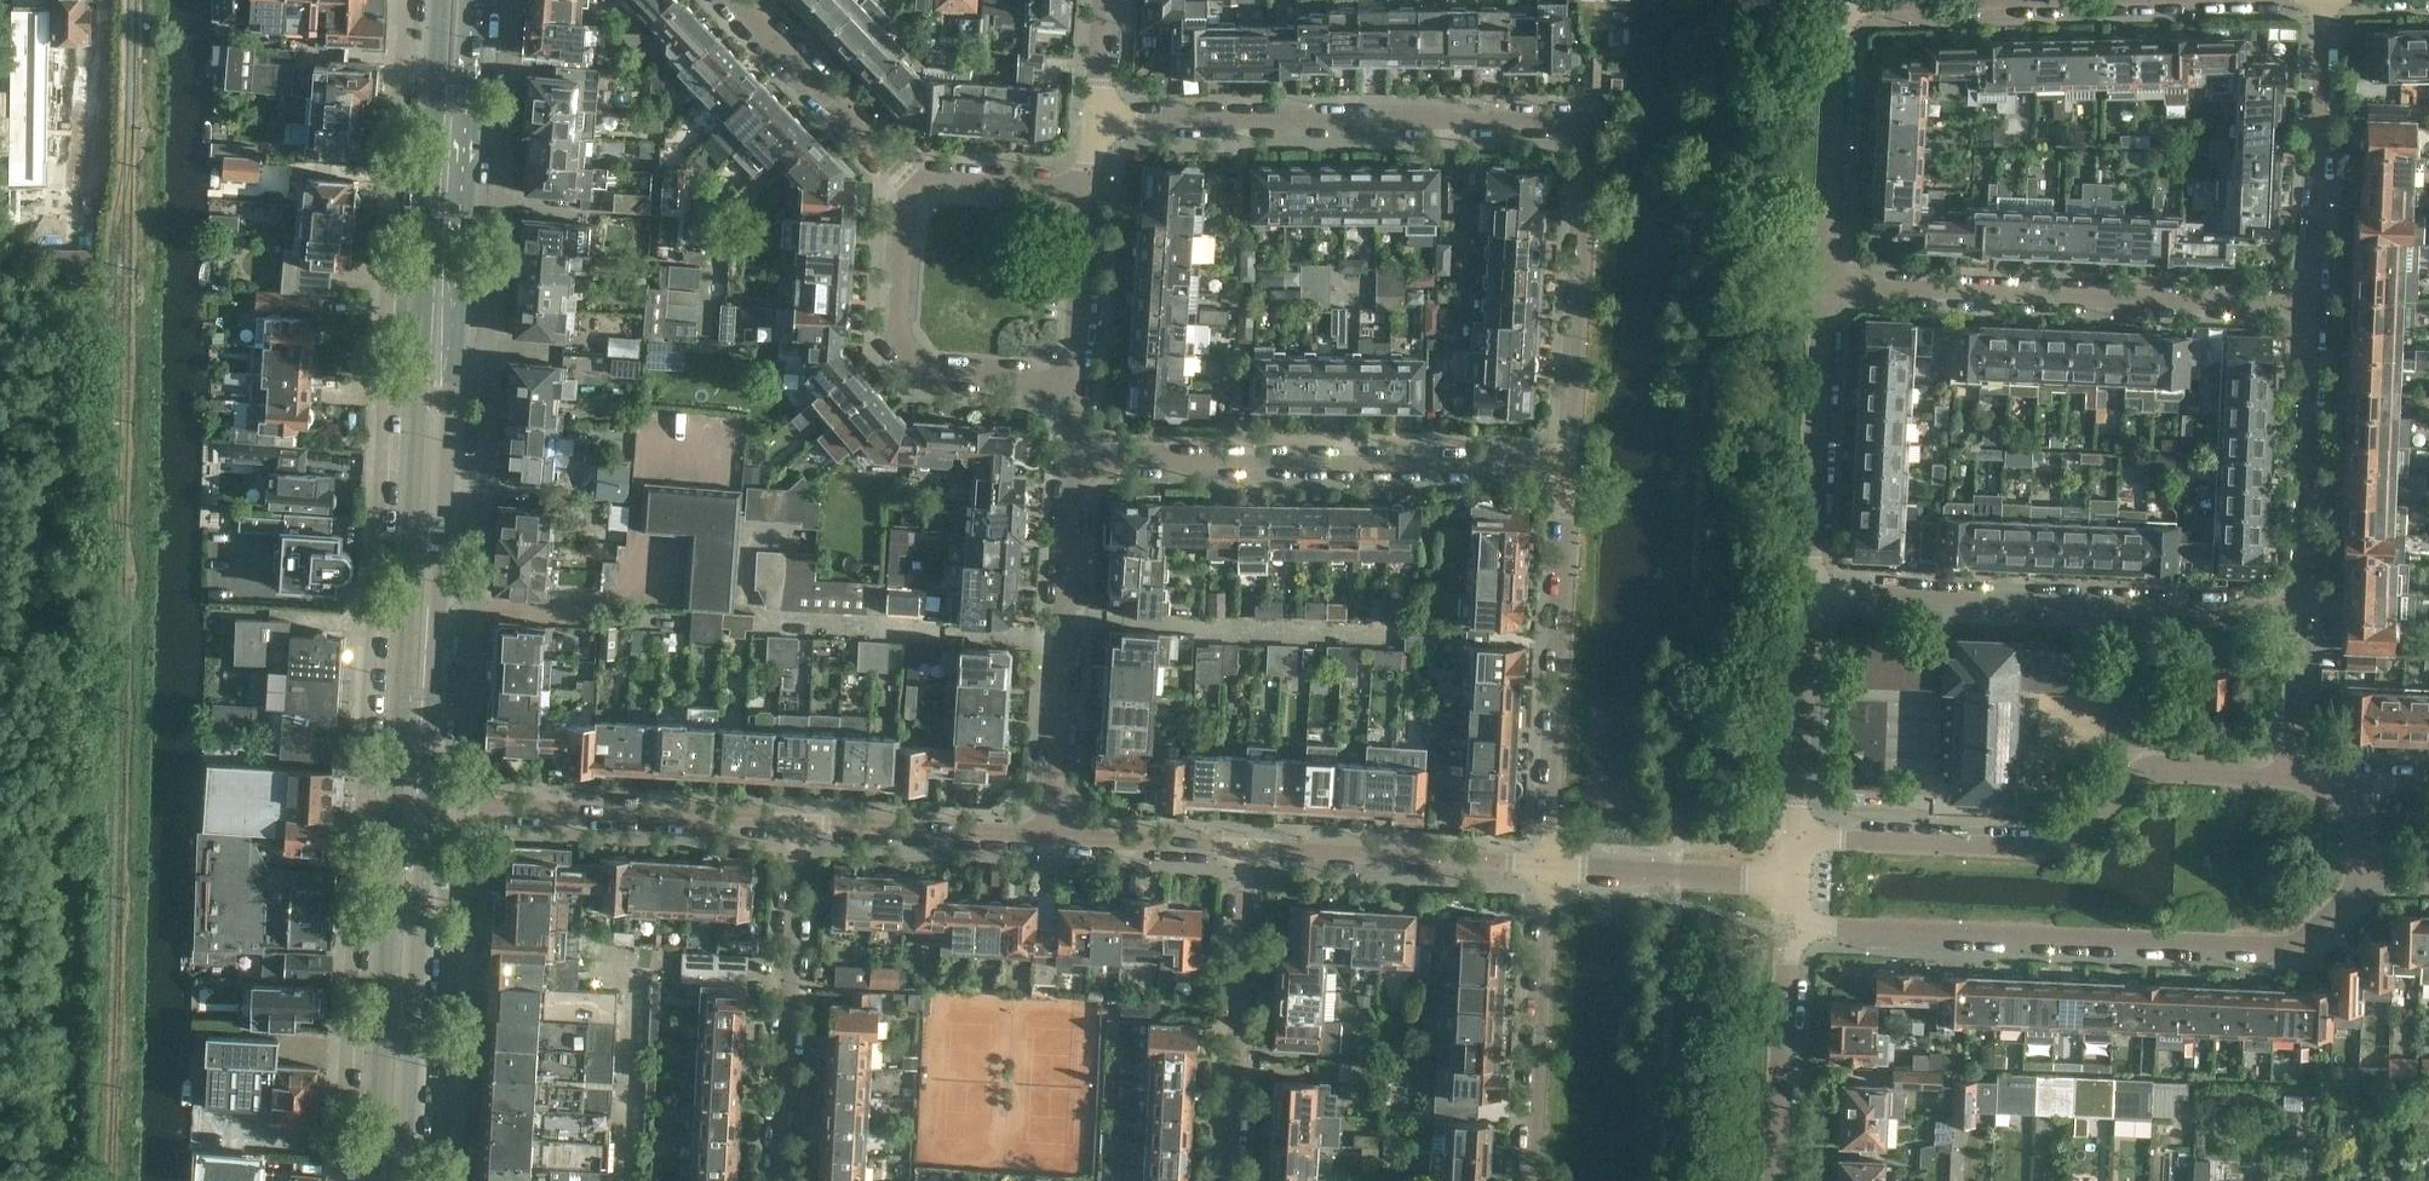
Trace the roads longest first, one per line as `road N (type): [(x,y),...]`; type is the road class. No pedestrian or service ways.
road 1 (residential): [(1561,464),(1589,121),(1099,120)]
road 2 (secondary): [(416,808),(463,0)]
road 3 (residential): [(1796,931),(2300,947),(2367,877)]
road 4 (residential): [(2293,773),(2136,778),(2056,851),(1798,842)]
road 5 (residential): [(1809,592),(2301,610)]
road 6 (residential): [(1075,460),(1561,464)]
road 7 (residential): [(1828,284),(2310,304)]
road 8 (residential): [(1542,868),(1561,464)]
road 9 (residential): [(805,830),(416,808)]
road 10 (residential): [(1054,839),(1075,460)]
road 11 (secondary): [(391,1180),(416,808)]
road 12 (residential): [(805,830),(786,1180)]
road 13 (residential): [(917,186),(906,199),(897,338),(927,371),(1072,383)]
road 14 (residential): [(1231,1180),(1251,857)]
road 15 (residential): [(1529,1180),(1542,868)]
road 16 (residential): [(1828,284),(1809,592)]
road 17 (residential): [(2310,304),(2301,610)]
road 18 (residential): [(2326,0),(2310,304)]
road 19 (residential): [(1542,868),(1251,857)]
road 20 (residential): [(1842,2),(1828,284)]
road 21 (residential): [(917,186),(737,0)]
road 22 (residential): [(1800,877),(1542,868)]
road 23 (residential): [(1798,842),(1809,592)]
road 24 (residential): [(1782,1180),(1796,931)]
road 25 (residential): [(1054,839),(805,830)]
road 26 (residential): [(1251,857),(1054,839)]
road 27 (residential): [(1072,383),(1083,190)]
road 28 (residential): [(1083,190),(926,179),(917,186)]
road 29 (residential): [(2301,610),(2293,773)]
road 30 (residential): [(1099,120),(1106,0)]

